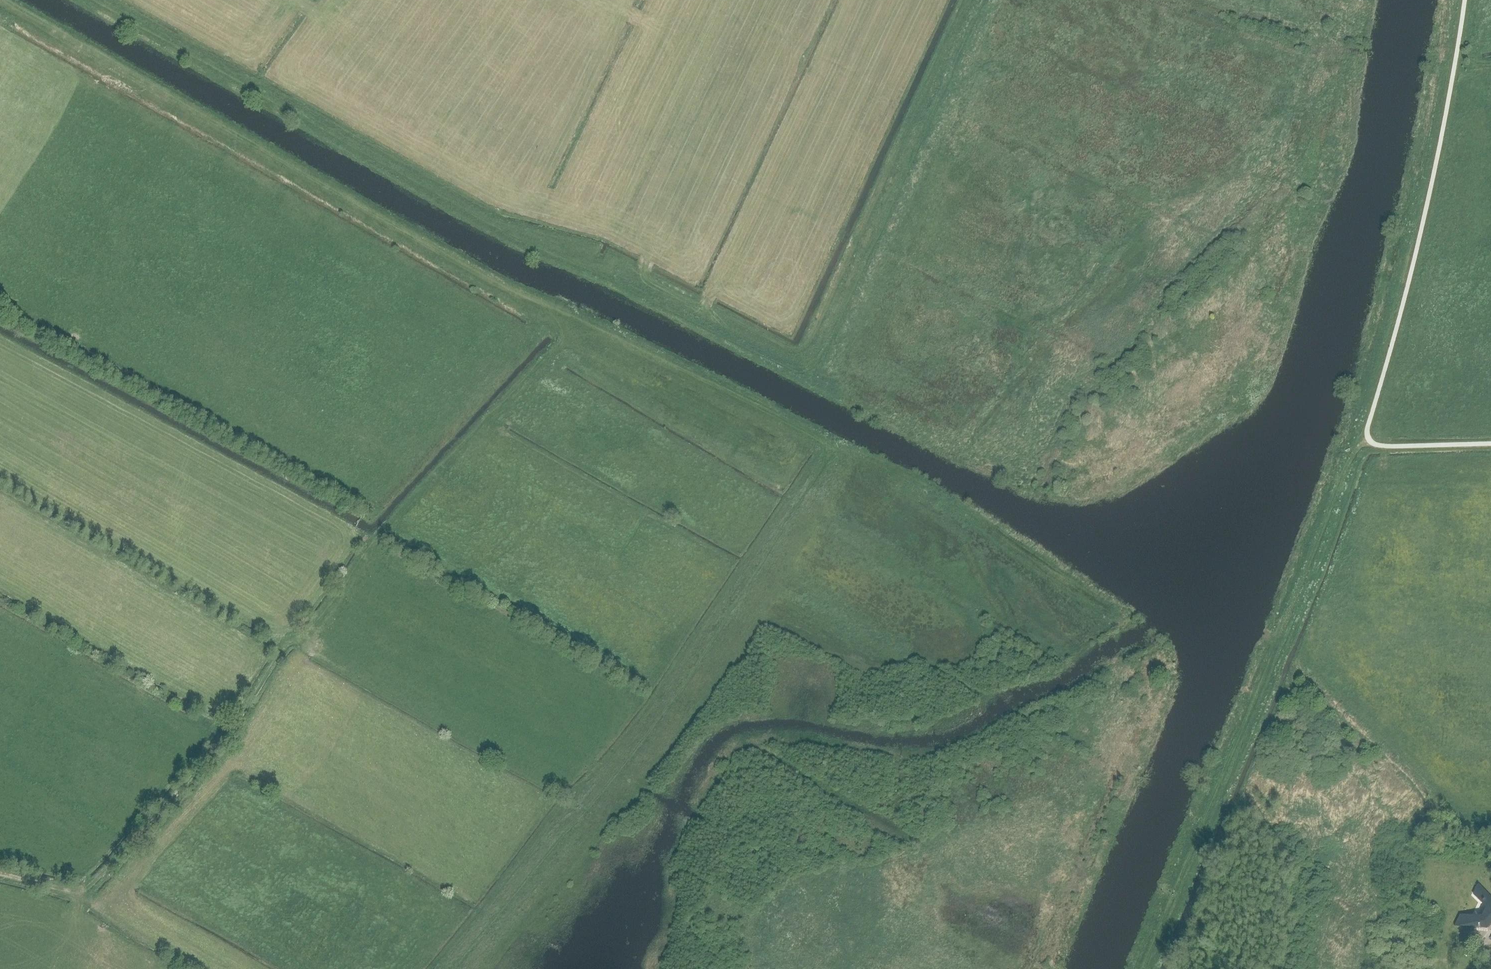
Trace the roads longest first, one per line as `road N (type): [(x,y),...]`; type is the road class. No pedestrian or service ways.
road 1 (track): [(984,0),(816,371),(609,264),(505,227),(93,0)]
road 2 (track): [(1143,968),(1343,474),(1353,454),(1372,443)]
road 3 (track): [(0,874),(74,891),(92,885),(217,748),(281,651),(295,643)]

